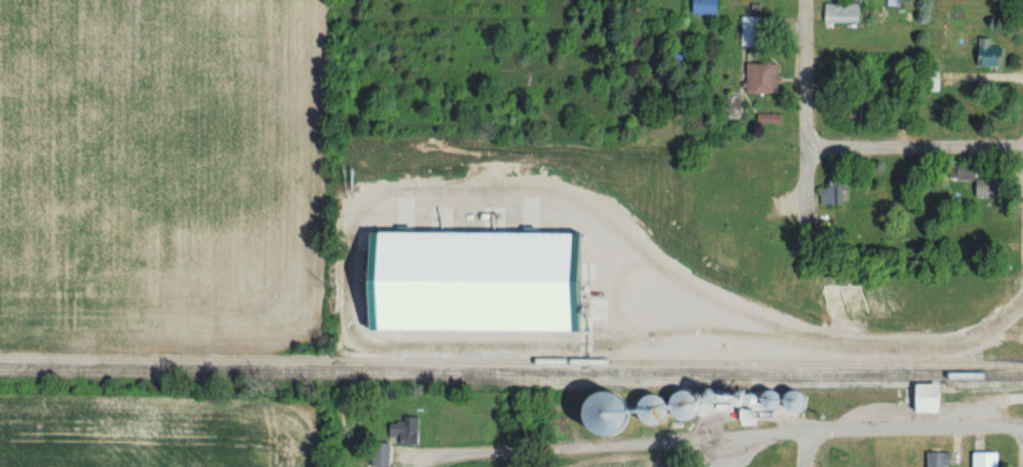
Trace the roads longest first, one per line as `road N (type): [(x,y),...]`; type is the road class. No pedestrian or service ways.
road 1 (residential): [(1022,424),(803,428),(425,455)]
road 2 (residential): [(1022,151),(806,152)]
road 3 (residential): [(806,152),(805,0)]
road 4 (residential): [(806,152),(801,279)]

